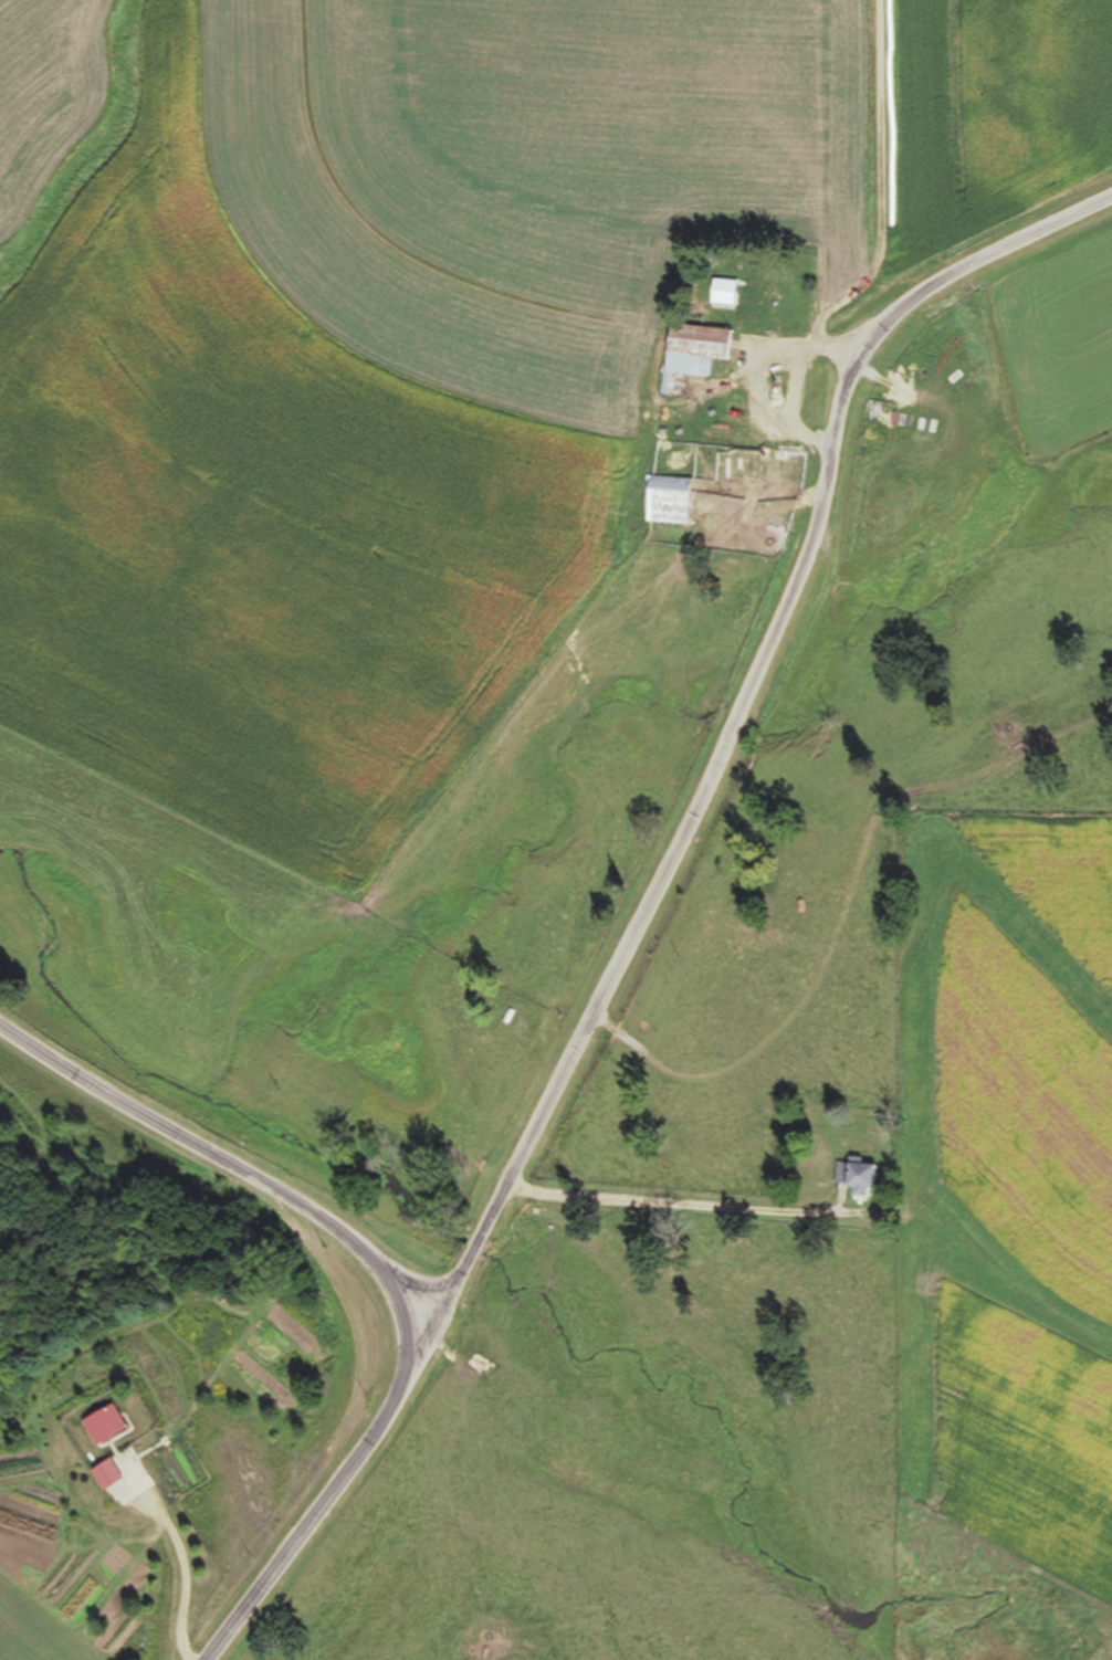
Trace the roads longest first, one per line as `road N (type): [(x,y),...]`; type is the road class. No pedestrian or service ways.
road 1 (residential): [(440,1323),(723,680),(838,326),(1111,196)]
road 2 (residential): [(210,1659),(391,1412),(440,1323),(0,998)]

